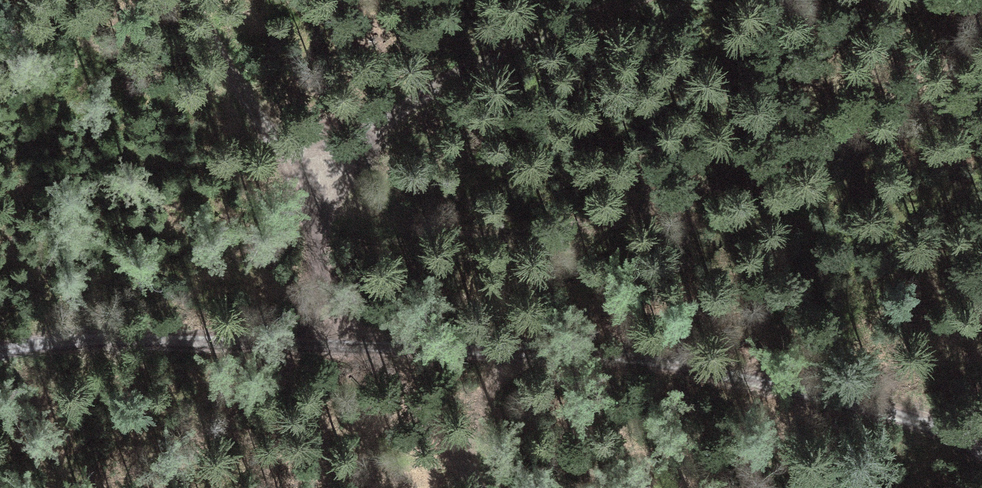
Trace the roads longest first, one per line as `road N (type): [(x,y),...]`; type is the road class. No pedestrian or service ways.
road 1 (track): [(981,97),(681,201),(544,235),(305,208)]
road 2 (track): [(318,344),(596,352),(710,370),(865,403),(949,435),(981,457)]
road 3 (track): [(318,344),(299,183),(191,0)]
road 4 (track): [(299,183),(456,81),(619,0)]
road 5 (track): [(0,351),(95,341),(318,344)]

